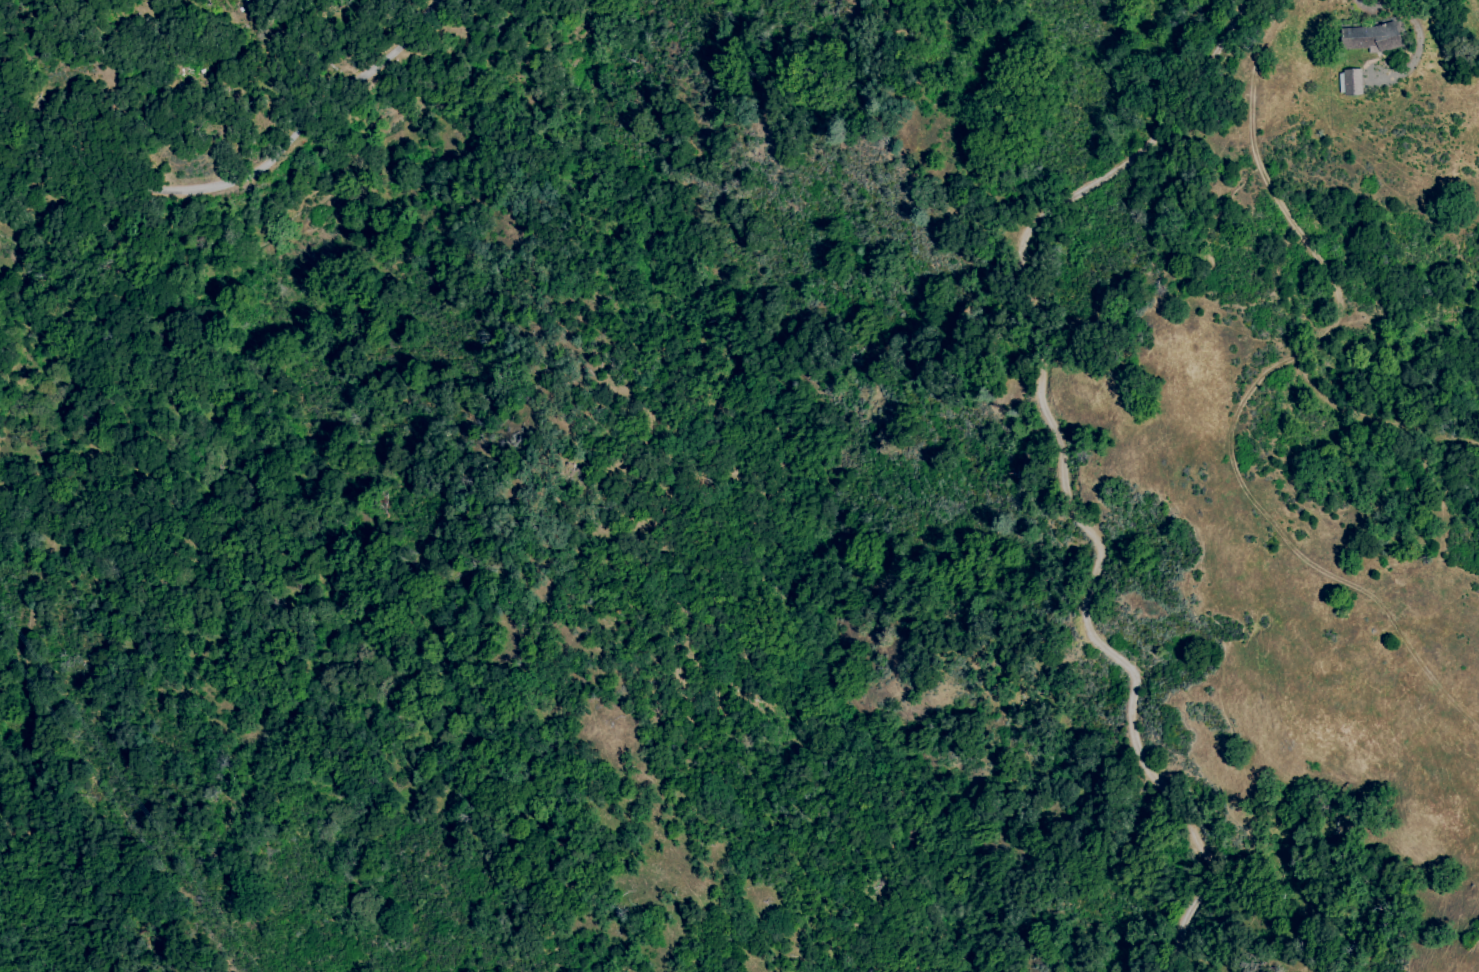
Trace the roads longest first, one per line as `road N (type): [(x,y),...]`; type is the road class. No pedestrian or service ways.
road 1 (track): [(1169,971),(1168,940),(1204,874),(1170,826),(1138,732),(1140,684),(1108,662),(1076,618),(1094,574),(1092,534),(1062,510),(1062,450),(1042,398),(1022,248),(1060,208),(1140,154),(1208,56),(1234,0)]
road 2 (track): [(0,127),(75,181),(213,197),(254,183),(355,91),(490,0)]

